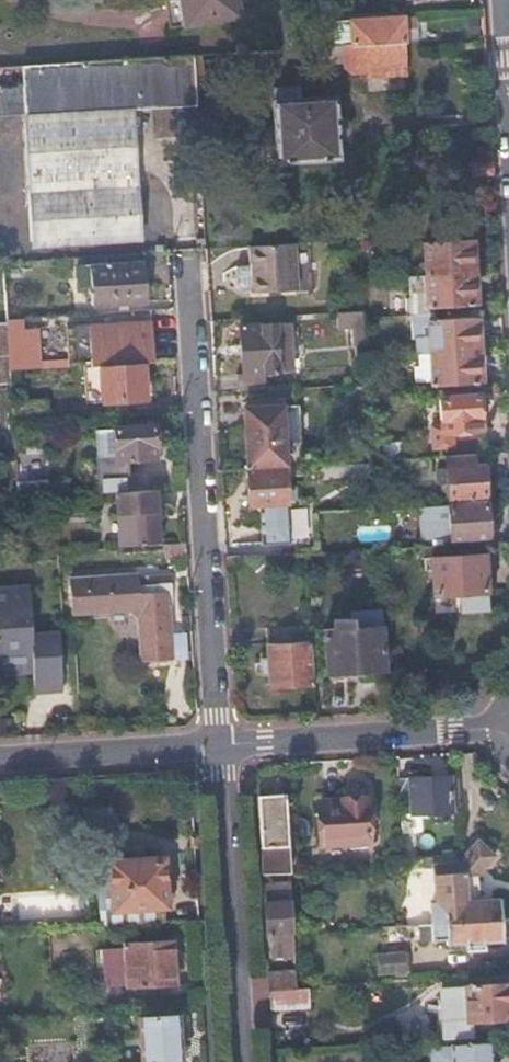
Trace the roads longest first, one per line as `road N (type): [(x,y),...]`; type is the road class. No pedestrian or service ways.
road 1 (residential): [(187,255),(221,748)]
road 2 (residential): [(221,748),(243,1061)]
road 3 (residential): [(221,748),(508,730)]
road 4 (residential): [(0,761),(221,748)]

